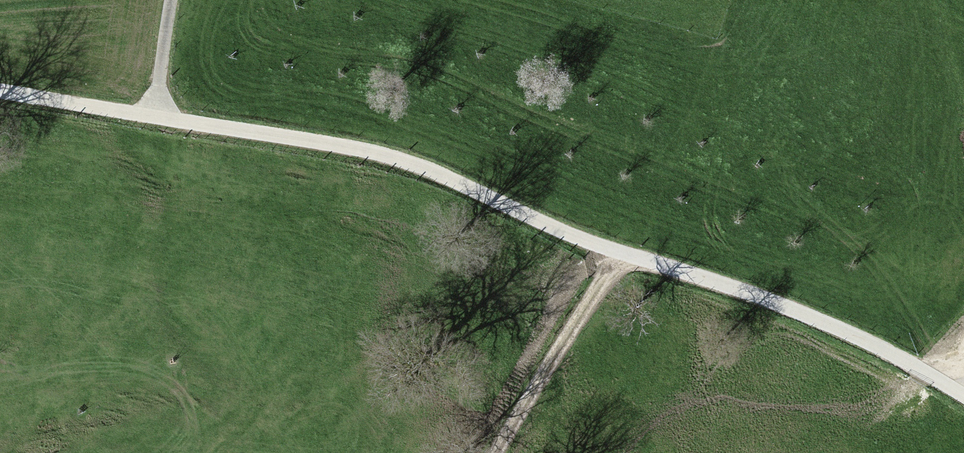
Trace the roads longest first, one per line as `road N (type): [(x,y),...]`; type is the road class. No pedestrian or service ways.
road 1 (track): [(0,99),(378,158),(616,257),(748,299),(963,400)]
road 2 (track): [(499,452),(616,257)]
road 3 (track): [(158,125),(172,0)]

